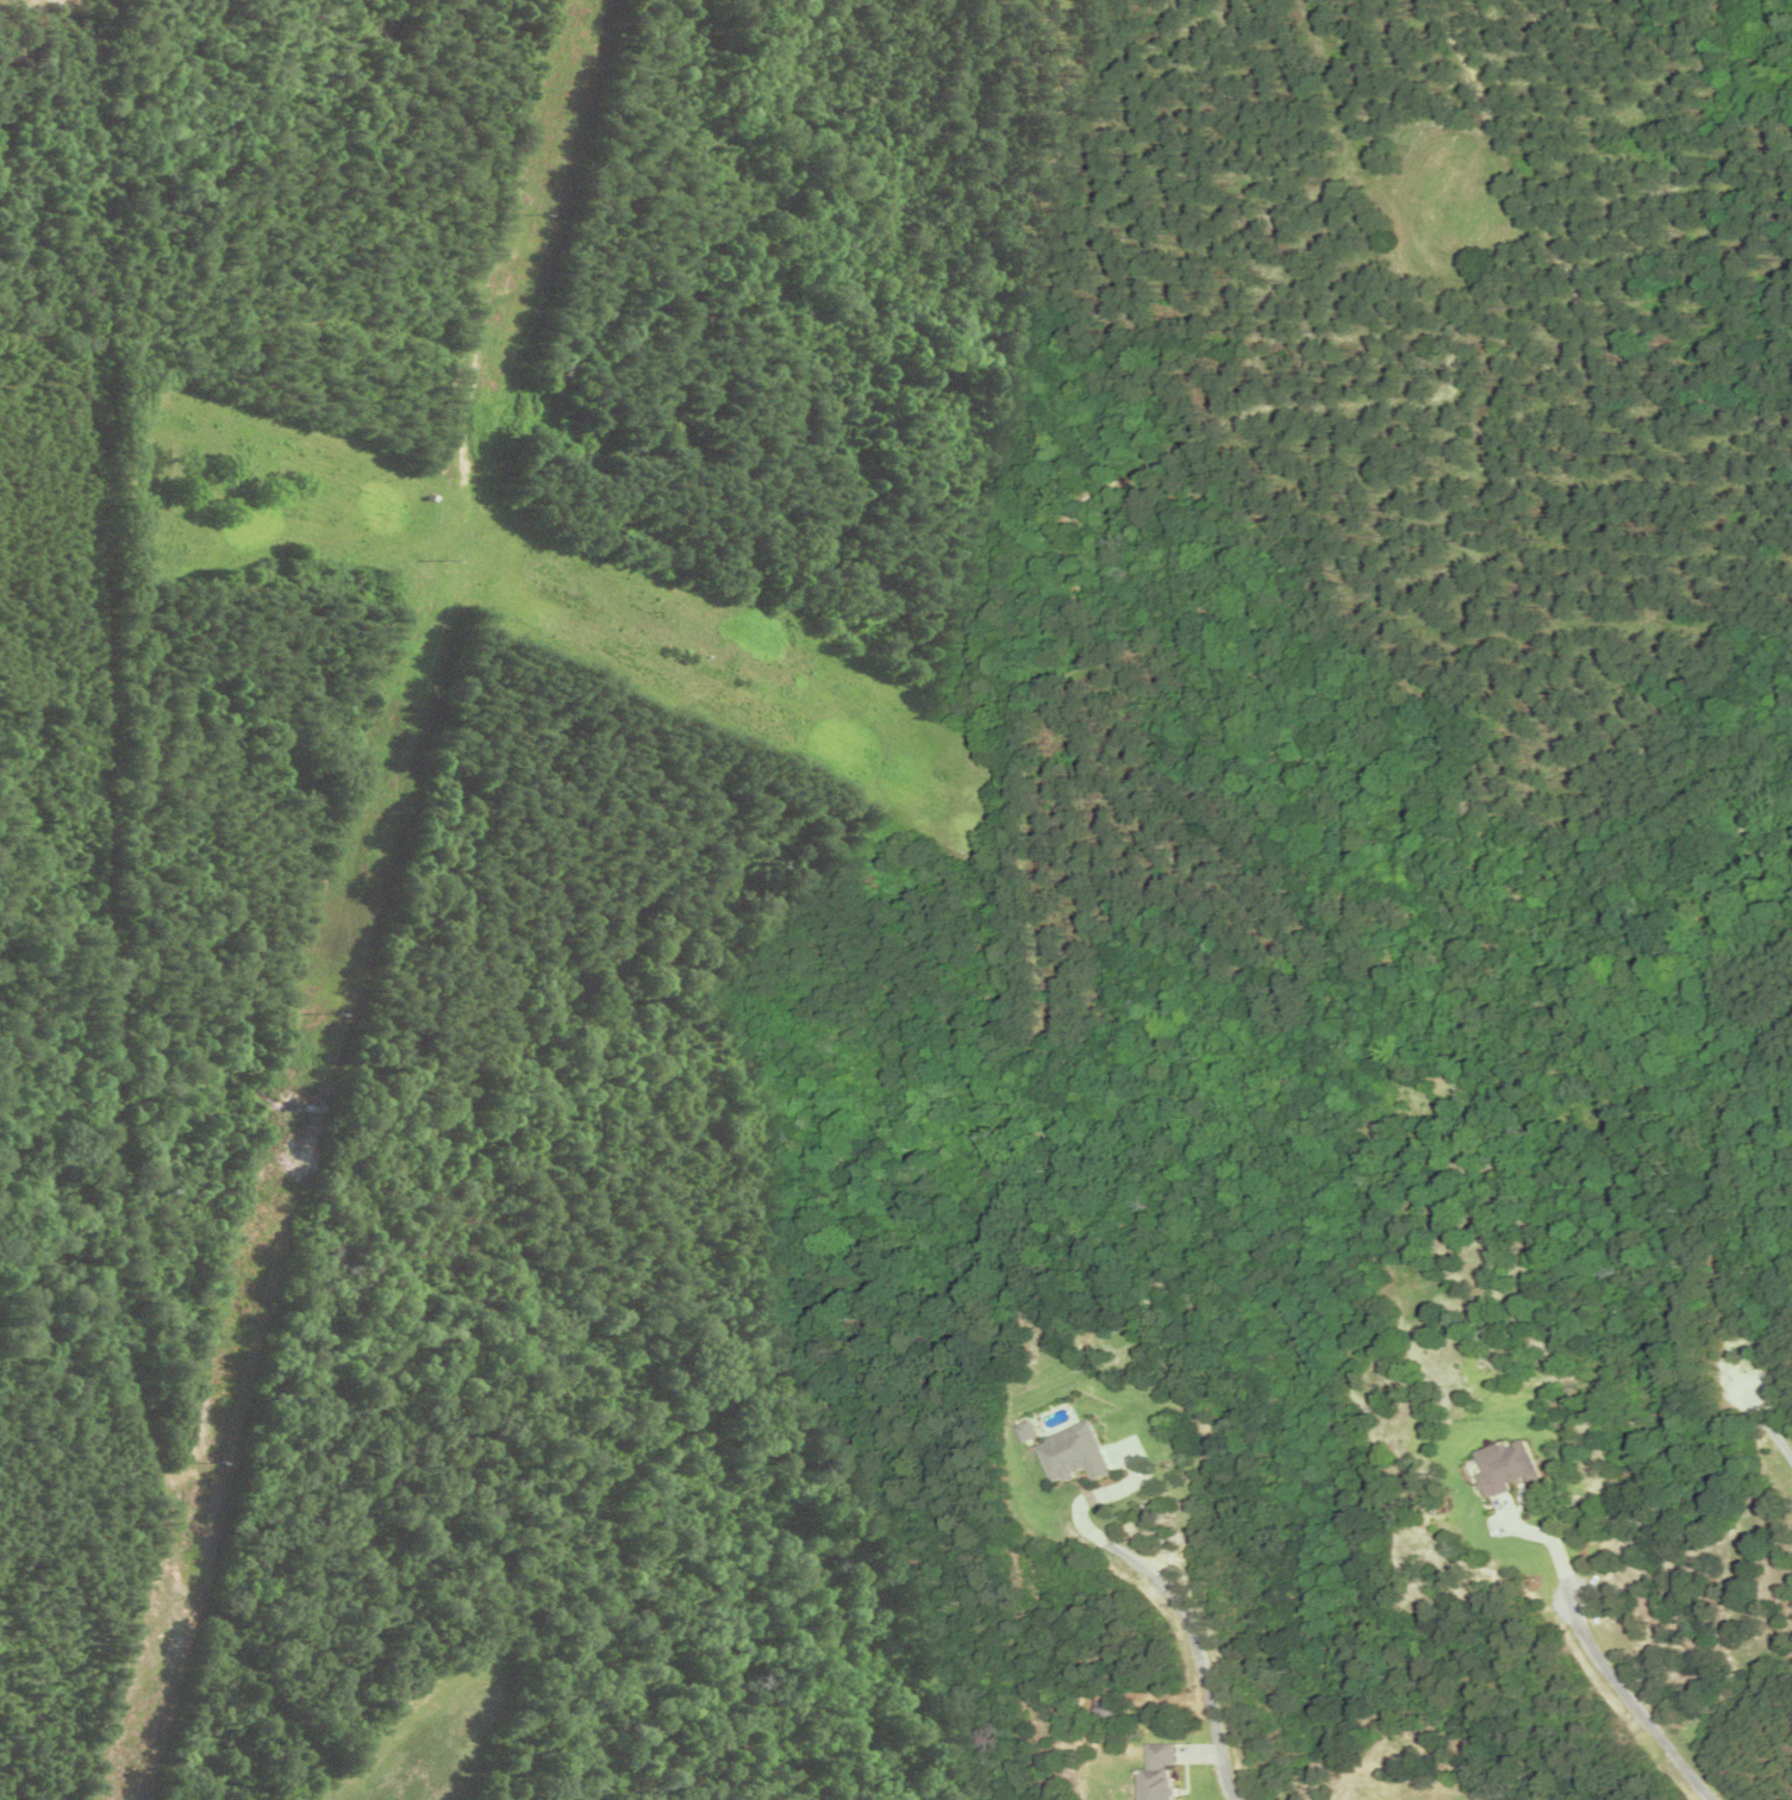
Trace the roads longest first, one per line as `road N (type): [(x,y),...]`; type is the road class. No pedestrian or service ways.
road 1 (residential): [(94,0),(174,524)]
road 2 (residential): [(1131,1540),(1181,1583),(1223,1749),(1245,1799)]

